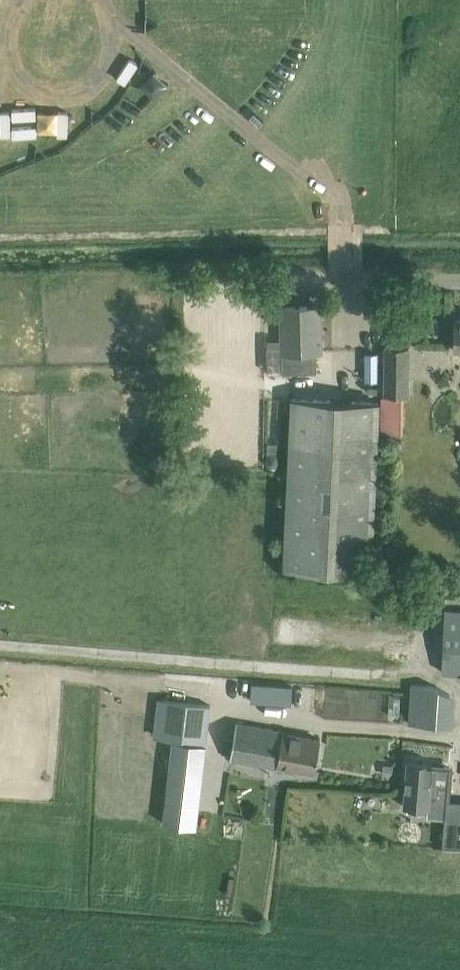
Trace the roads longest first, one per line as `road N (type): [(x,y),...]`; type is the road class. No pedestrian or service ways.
road 1 (residential): [(459,735),(326,726)]

